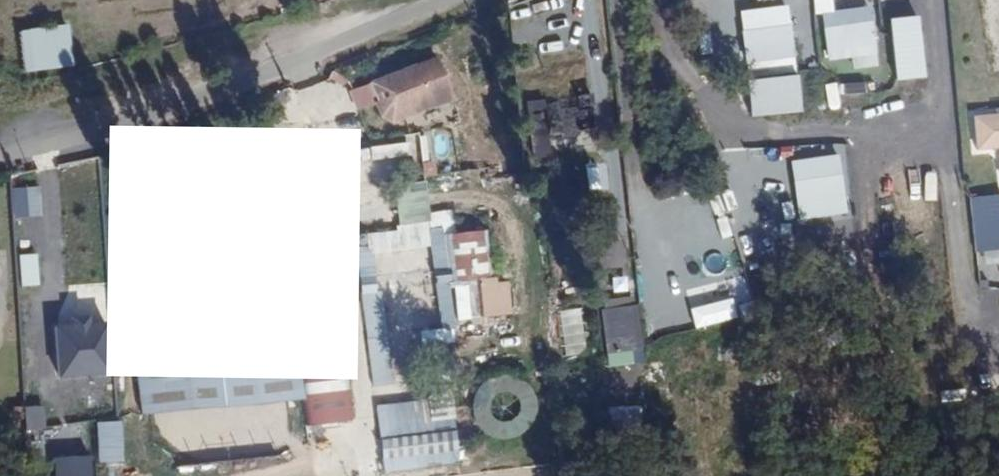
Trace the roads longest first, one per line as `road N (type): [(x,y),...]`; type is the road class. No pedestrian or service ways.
road 1 (residential): [(0,156),(385,55),(464,0)]

